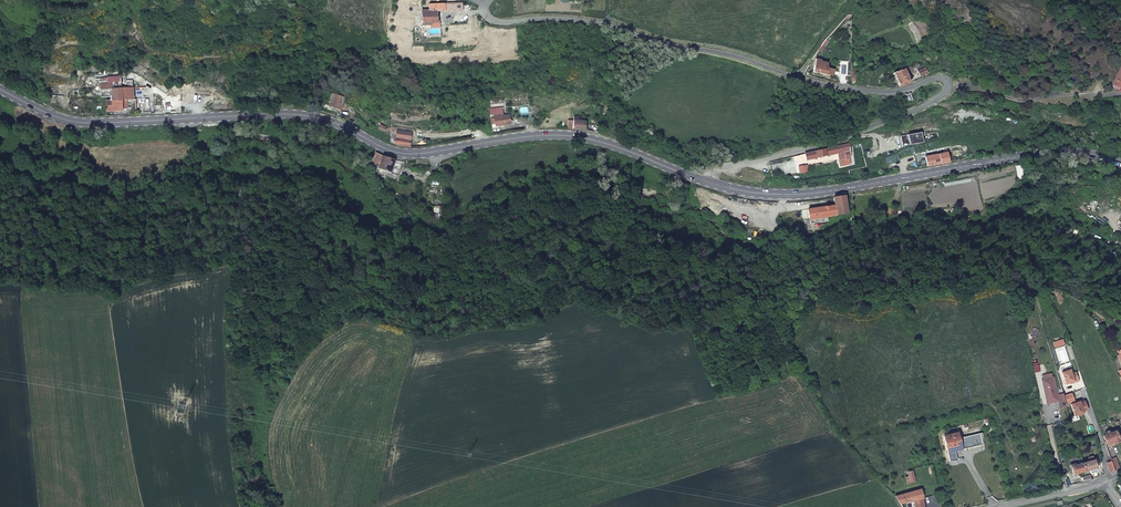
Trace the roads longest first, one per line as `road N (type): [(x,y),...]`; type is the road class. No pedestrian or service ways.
road 1 (unclassified): [(487,1),(490,19),(615,25),(842,87),(900,90),(940,75),(950,80),(924,105),(841,141),(711,170),(703,180)]
road 2 (primary): [(0,89),(89,124),(308,116),(403,153),(579,137),(703,180)]
road 3 (primary): [(703,180),(806,194),(1048,152),(1120,162)]

